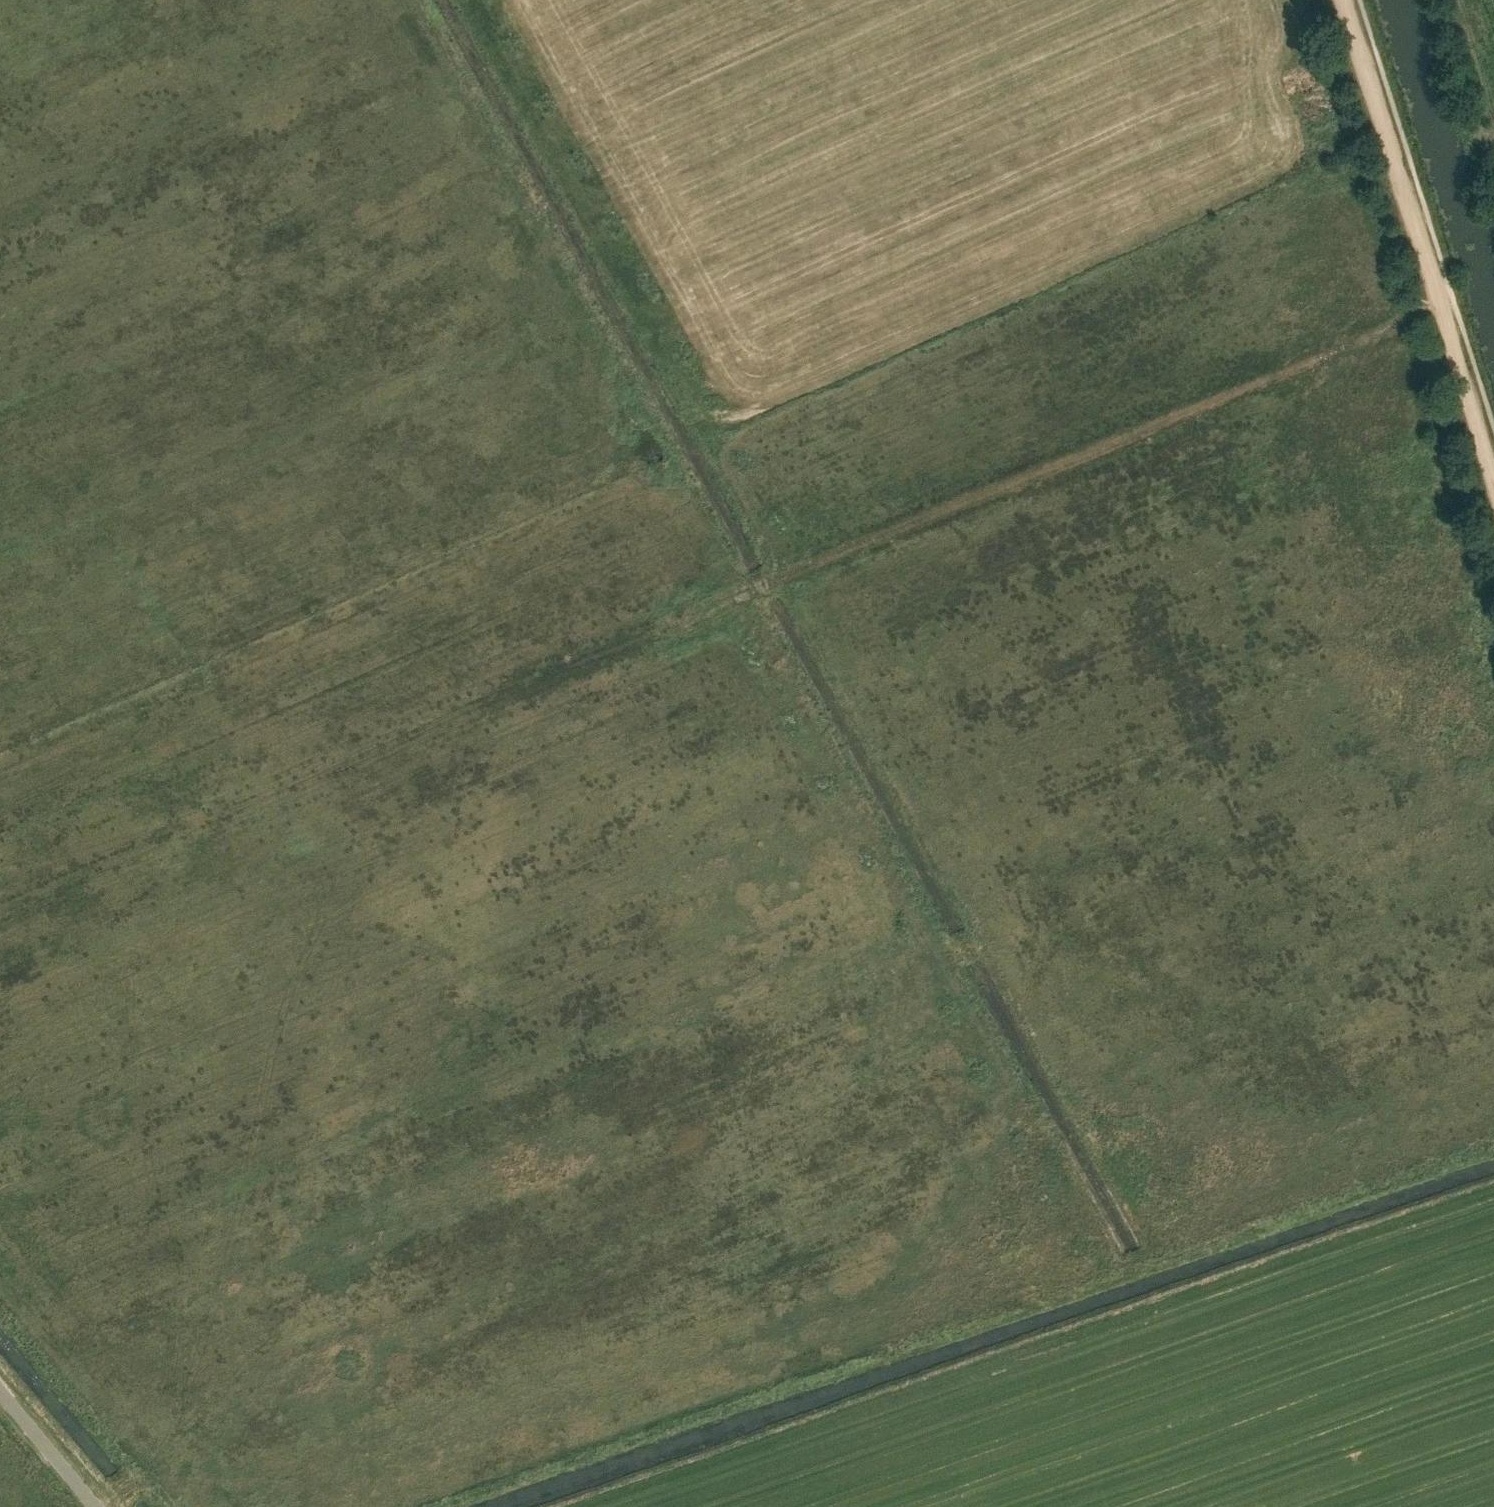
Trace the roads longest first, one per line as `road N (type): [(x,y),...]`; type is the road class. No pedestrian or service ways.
road 1 (track): [(1343,0),(1493,487)]
road 2 (unclassified): [(96,1506),(0,1392)]
road 3 (track): [(1450,0),(1493,139)]

